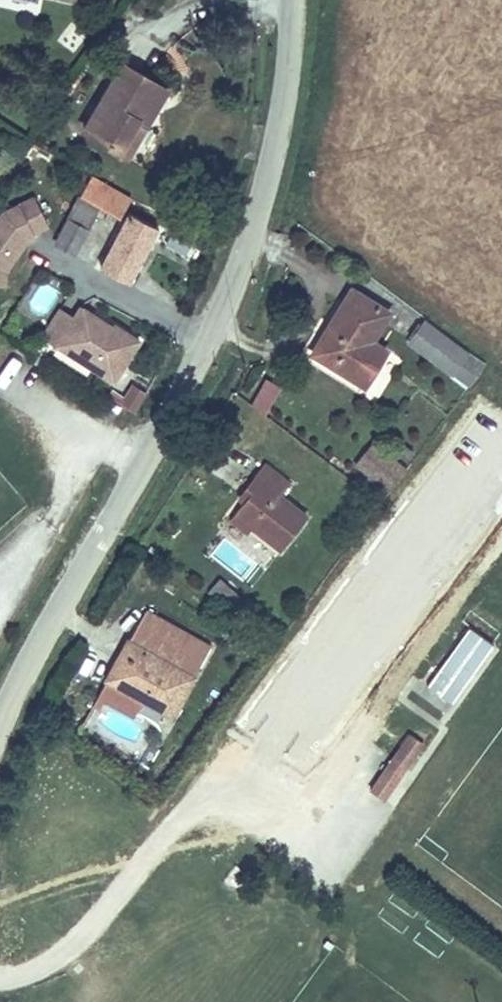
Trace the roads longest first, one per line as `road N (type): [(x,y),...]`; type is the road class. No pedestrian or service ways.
road 1 (tertiary): [(293,0),(280,130),(222,311),(0,724)]

